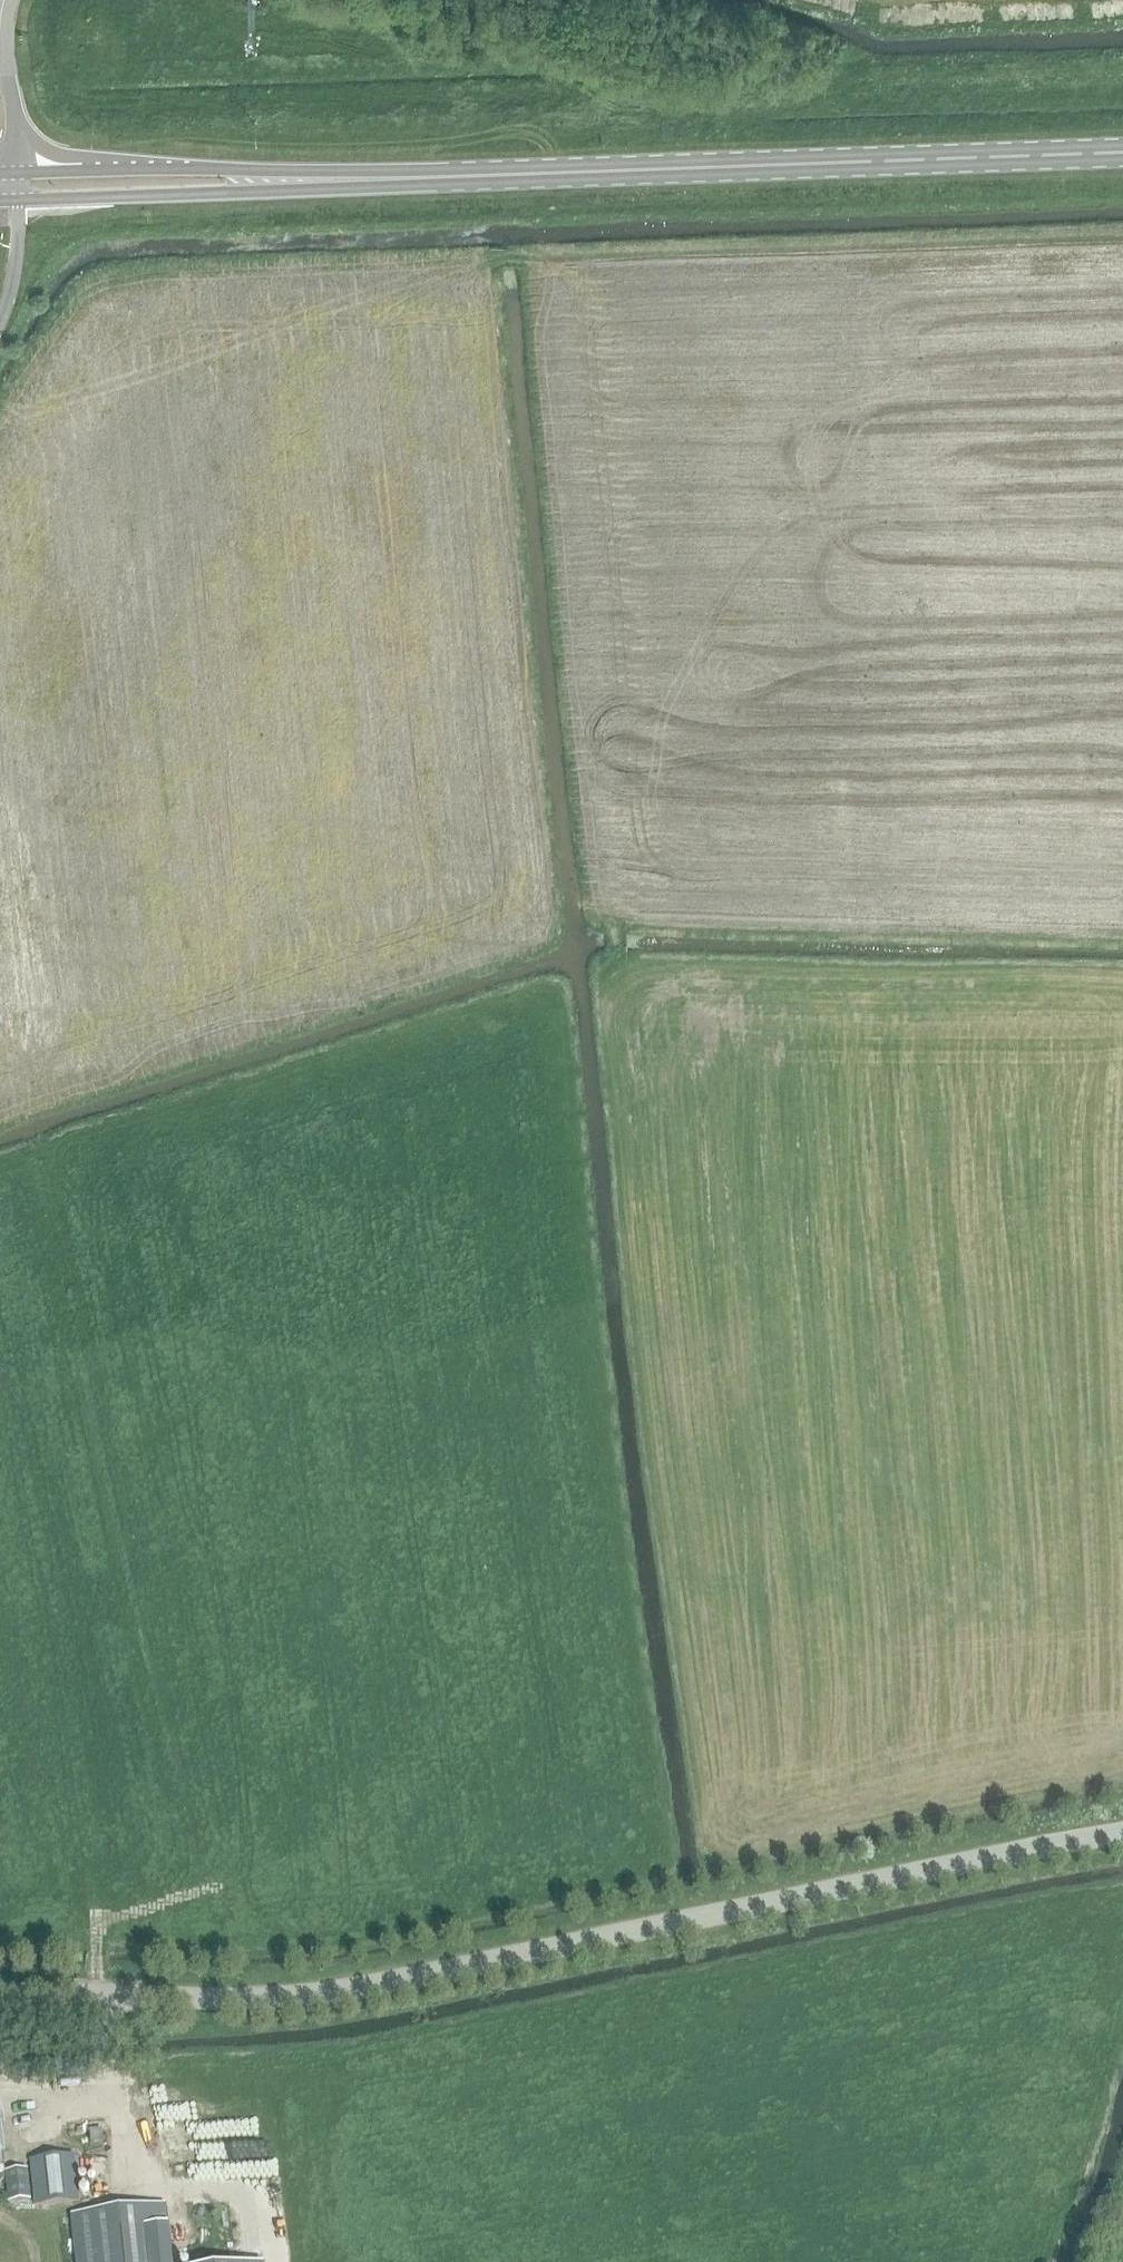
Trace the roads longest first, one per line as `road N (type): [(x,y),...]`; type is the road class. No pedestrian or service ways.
road 1 (tertiary): [(0,1991),(211,1997),(340,1988),(1122,1830)]
road 2 (primary): [(317,181),(1122,153)]
road 3 (primary): [(317,181),(223,170),(15,173)]
road 4 (primary): [(17,199),(223,194),(317,181)]
road 5 (tertiary): [(0,318),(14,271),(17,199)]

